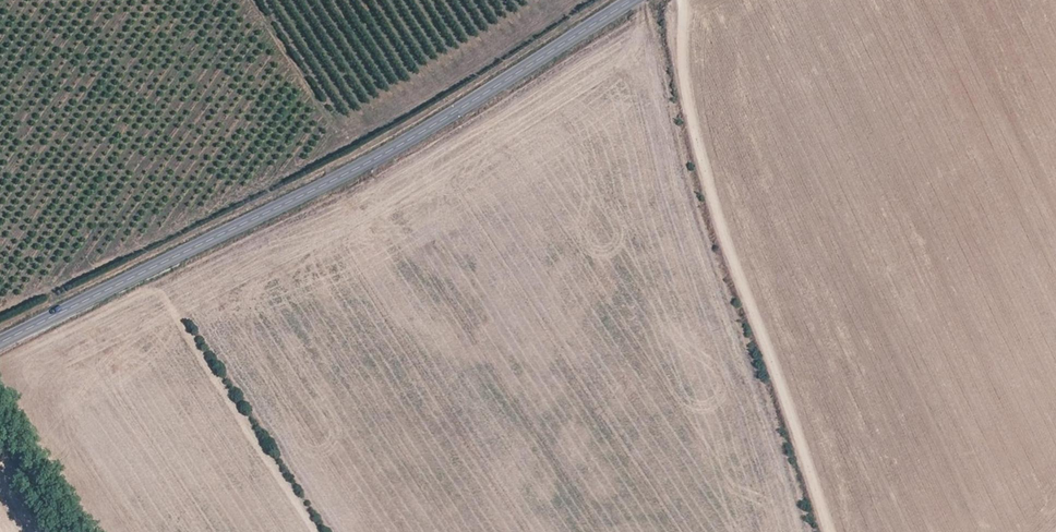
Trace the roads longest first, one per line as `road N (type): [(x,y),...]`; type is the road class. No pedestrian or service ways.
road 1 (tertiary): [(629,0),(420,133),(0,343)]
road 2 (unclassified): [(680,0),(683,87),(703,169),(827,531)]
road 3 (track): [(0,417),(76,531)]

